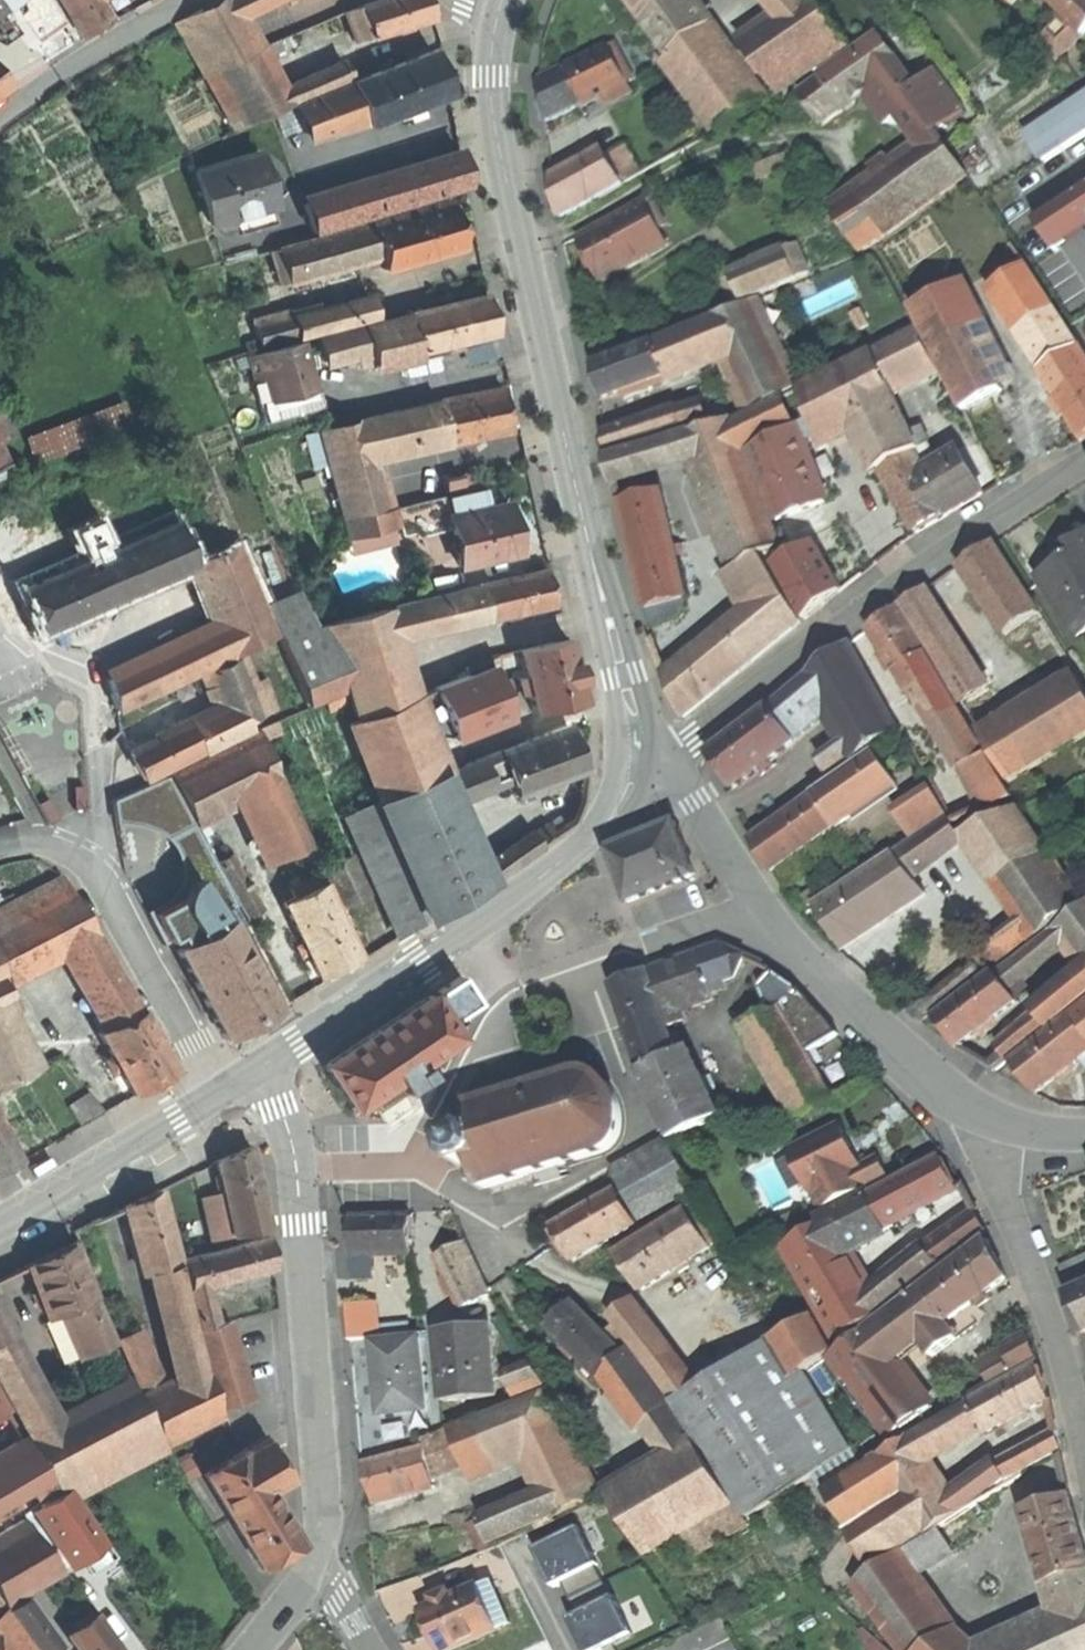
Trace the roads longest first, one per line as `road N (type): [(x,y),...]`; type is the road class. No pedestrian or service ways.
road 1 (tertiary): [(497,16),(495,124),(624,678),(634,765)]
road 2 (residential): [(1084,469),(923,556),(691,744),(634,765)]
road 3 (tertiary): [(296,1169),(331,1529),(317,1573)]
road 4 (residential): [(764,910),(938,1093),(1003,1131)]
road 5 (residential): [(46,843),(99,869),(220,1094)]
road 6 (residential): [(1003,1131),(1013,1202),(1084,1431)]
road 7 (residential): [(511,1007),(412,1167),(296,1169)]
road 8 (residential): [(764,910),(532,992),(511,1007)]
road 9 (tertiary): [(473,928),(257,1074)]
road 10 (tertiary): [(220,1094),(0,1224)]
road 11 (tertiary): [(634,765),(627,791),(581,848),(473,928)]
road 12 (residential): [(181,0),(0,118)]
road 13 (residential): [(634,765),(690,801),(764,910)]

